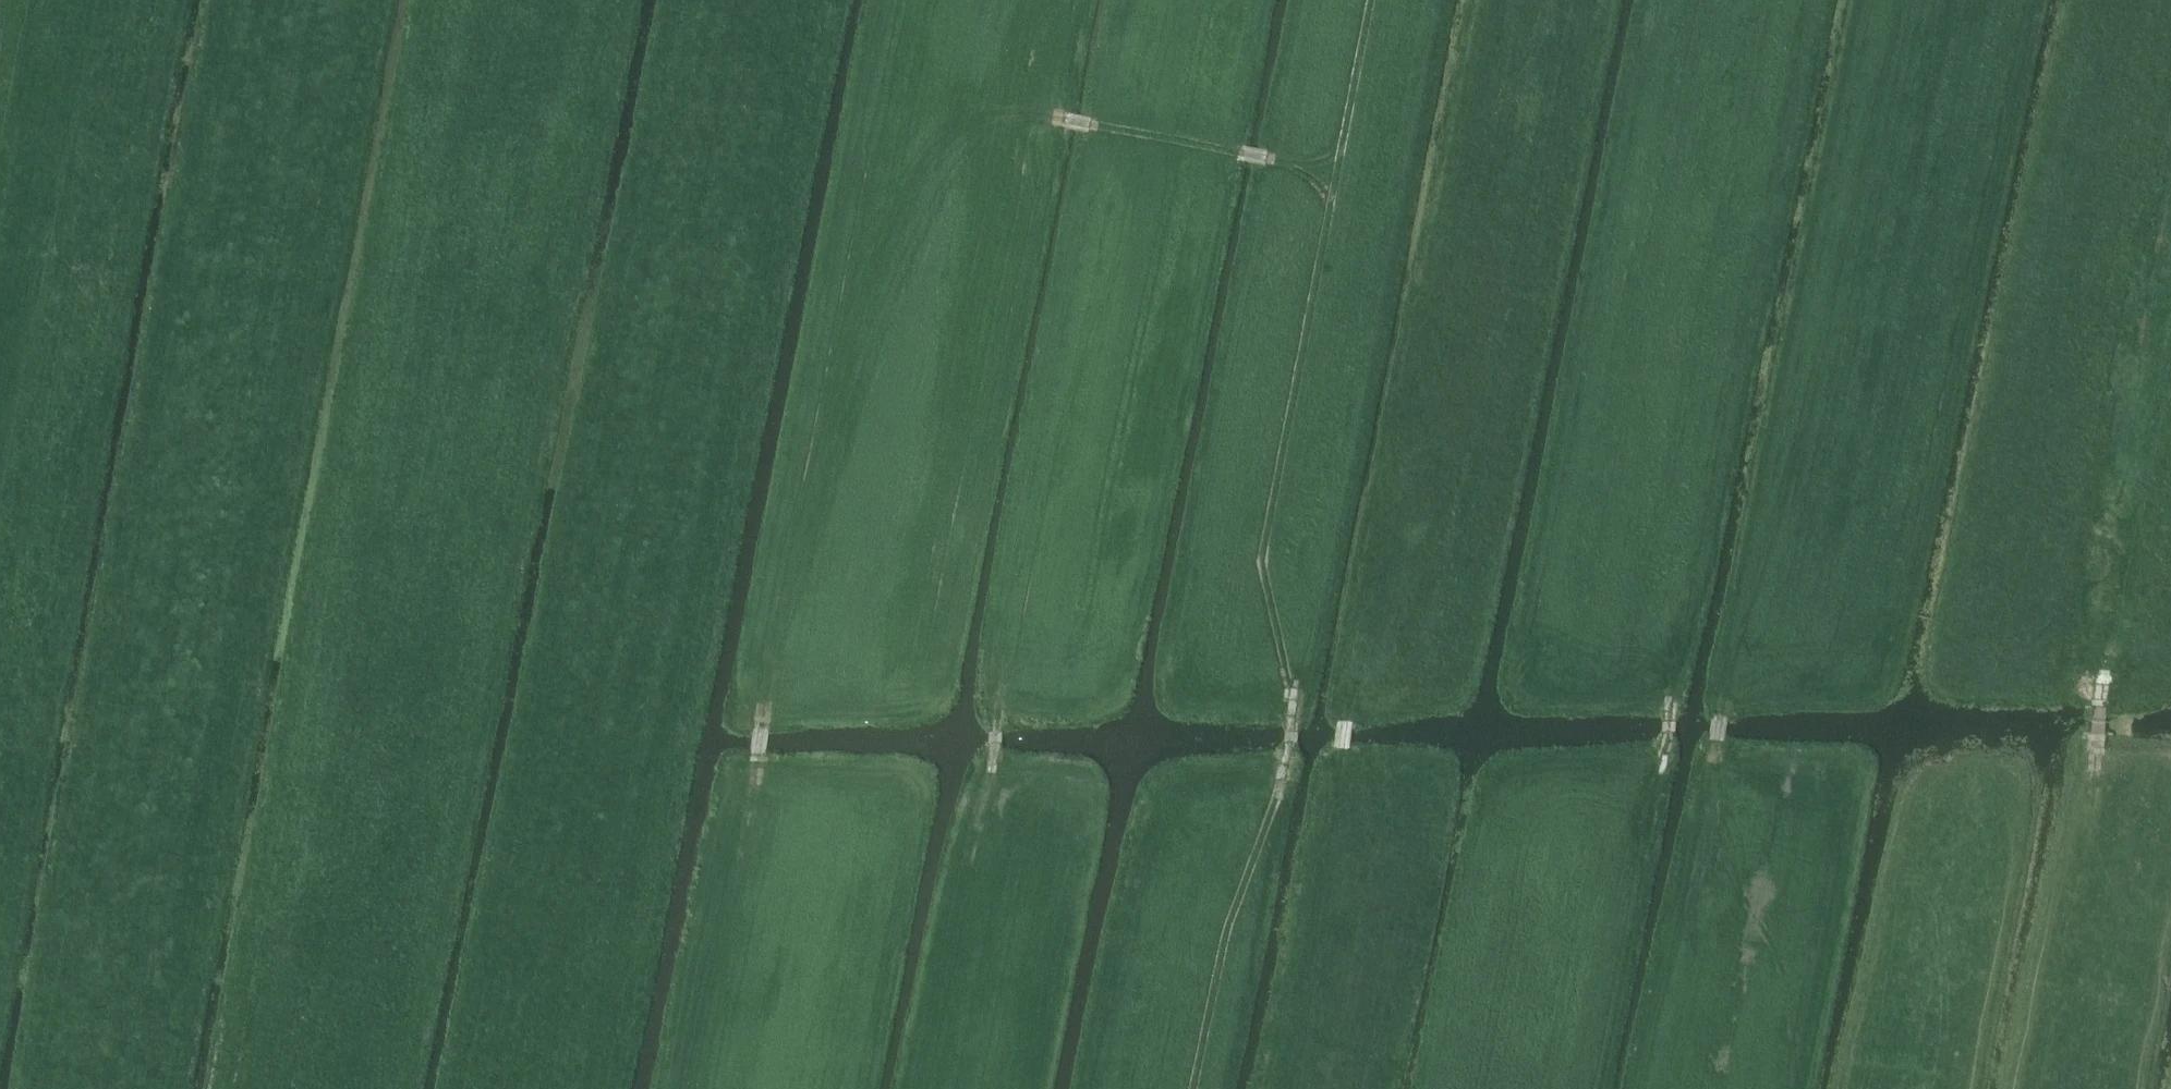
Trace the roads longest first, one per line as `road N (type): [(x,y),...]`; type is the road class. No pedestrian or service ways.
road 1 (track): [(1196,1088),(1234,899),(1291,748),(1293,686),(1268,570),(1370,0)]
road 2 (track): [(1676,712),(1789,0)]
road 3 (track): [(1025,113),(1336,170)]
road 4 (track): [(1637,897),(1667,749)]

